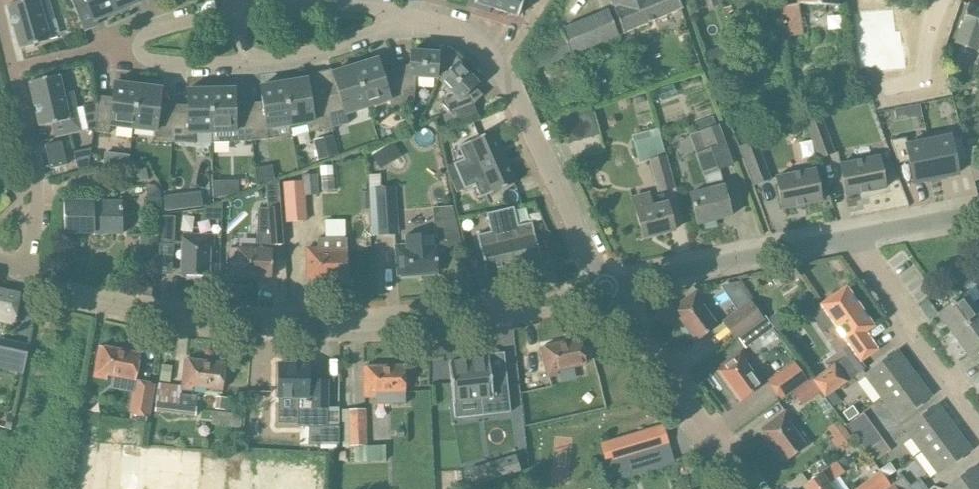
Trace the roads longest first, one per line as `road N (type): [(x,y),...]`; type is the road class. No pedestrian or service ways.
road 1 (residential): [(614,288),(580,301),(301,329),(34,280)]
road 2 (residential): [(614,288),(565,223),(496,63),(464,33),(441,25)]
road 3 (residential): [(245,5),(204,11),(117,43),(140,60),(250,65)]
road 4 (residential): [(34,280),(45,210),(0,30)]
road 5 (residential): [(854,236),(614,288)]
road 6 (residential): [(748,488),(614,288)]
road 7 (residential): [(978,422),(854,236)]
road 8 (residential): [(250,65),(365,43),(417,16)]
road 9 (residential): [(417,16),(345,3),(245,5)]
road 10 (residential): [(978,217),(854,236)]

